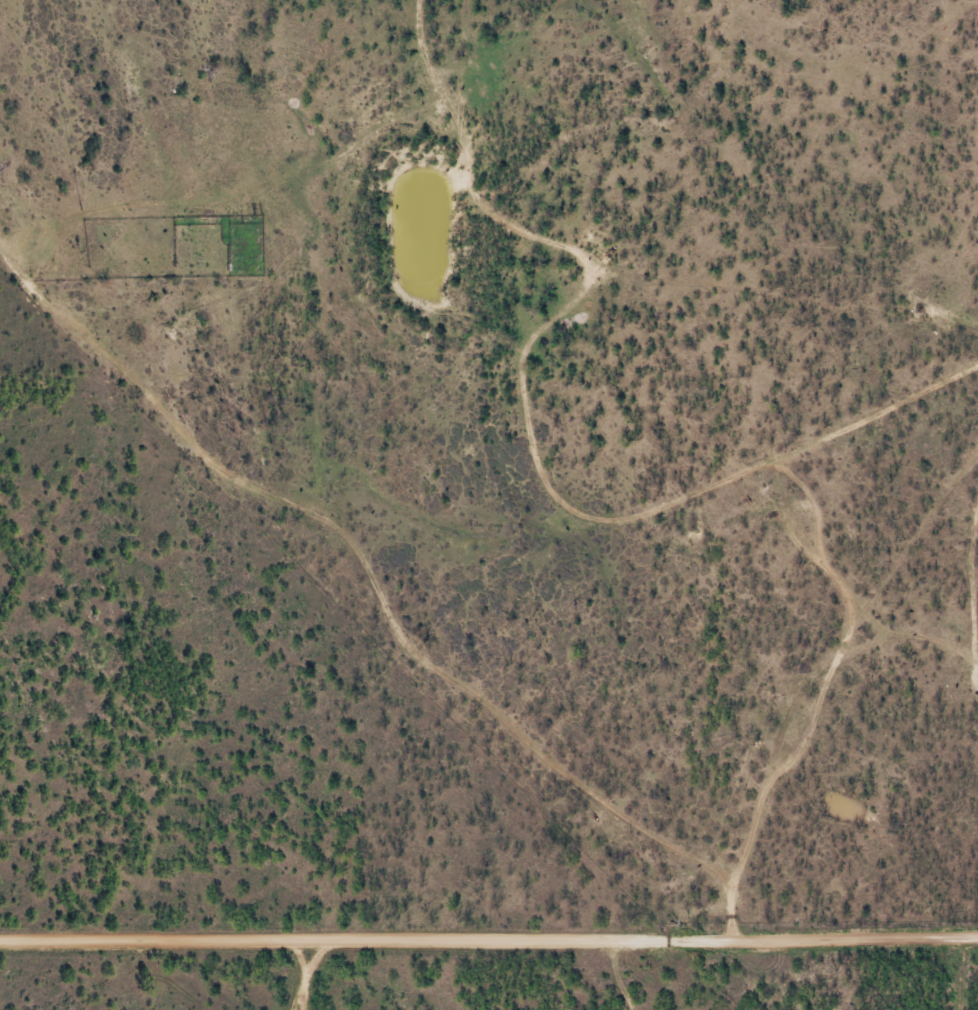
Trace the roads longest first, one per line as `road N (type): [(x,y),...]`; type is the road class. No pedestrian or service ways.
road 1 (residential): [(732,953),(730,898),(477,702),(393,647),(361,568),(97,352),(0,195)]
road 2 (residential): [(977,948),(0,952)]
road 3 (residential): [(599,528),(545,500),(518,405),(519,365),(584,296),(580,272),(567,257),(491,228),(471,206),(413,40),(416,0)]
road 4 (residential): [(977,362),(653,515),(361,568)]

